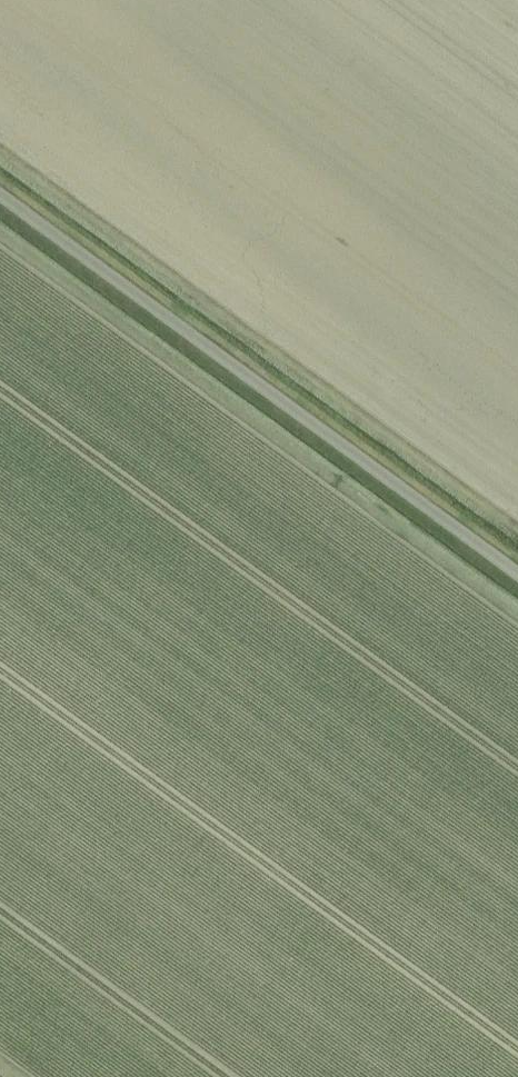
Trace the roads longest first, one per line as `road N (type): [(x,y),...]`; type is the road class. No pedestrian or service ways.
road 1 (unclassified): [(517,576),(0,195)]

